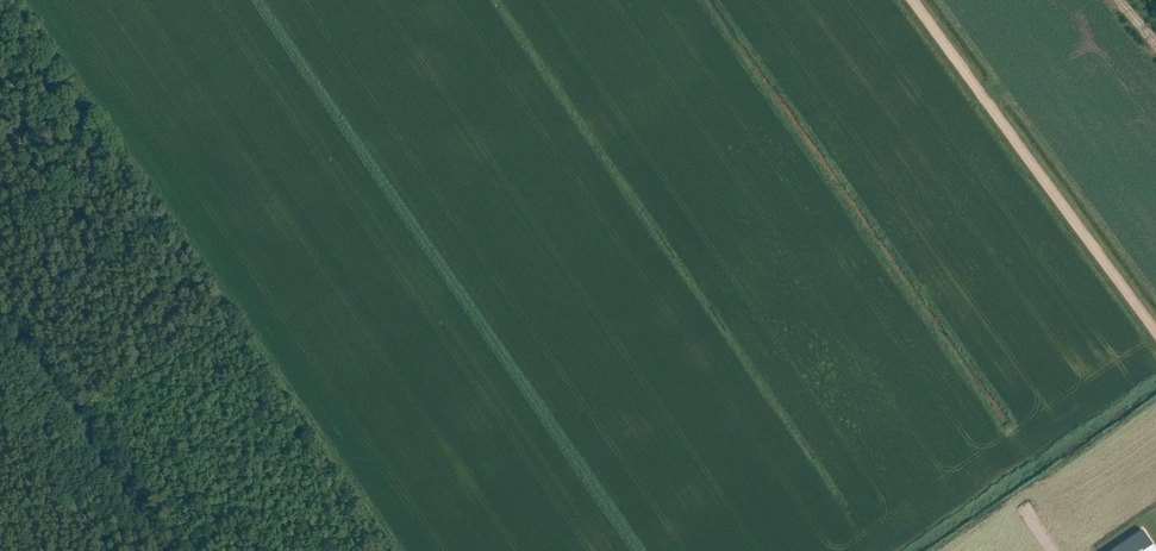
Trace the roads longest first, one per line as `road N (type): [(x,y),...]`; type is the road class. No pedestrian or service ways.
road 1 (track): [(913,0),(1155,332)]

